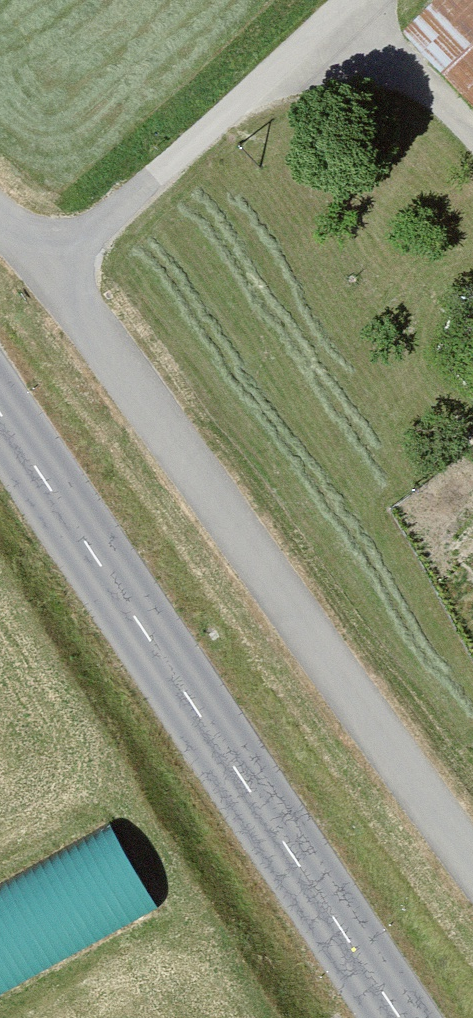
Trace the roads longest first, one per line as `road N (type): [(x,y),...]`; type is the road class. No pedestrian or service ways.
road 1 (tertiary): [(472,863),(65,273),(0,219)]
road 2 (tertiary): [(387,1017),(0,434)]
road 3 (track): [(65,273),(341,0)]

